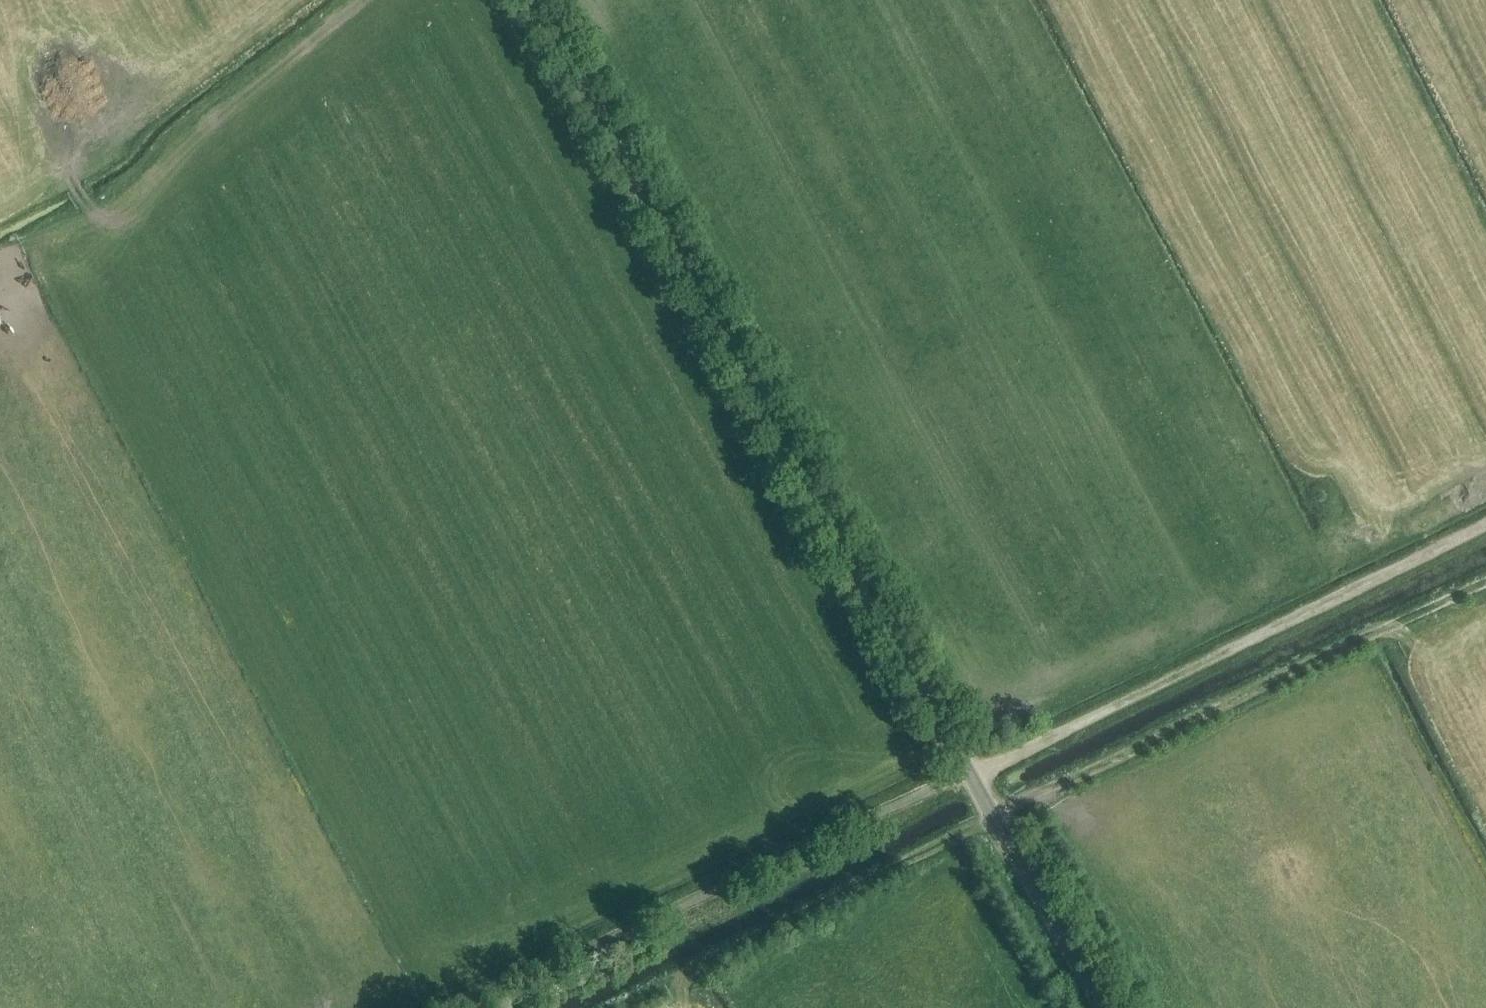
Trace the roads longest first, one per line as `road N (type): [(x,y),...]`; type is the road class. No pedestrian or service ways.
road 1 (unclassified): [(1097,1007),(531,0)]
road 2 (track): [(1485,526),(967,774)]

